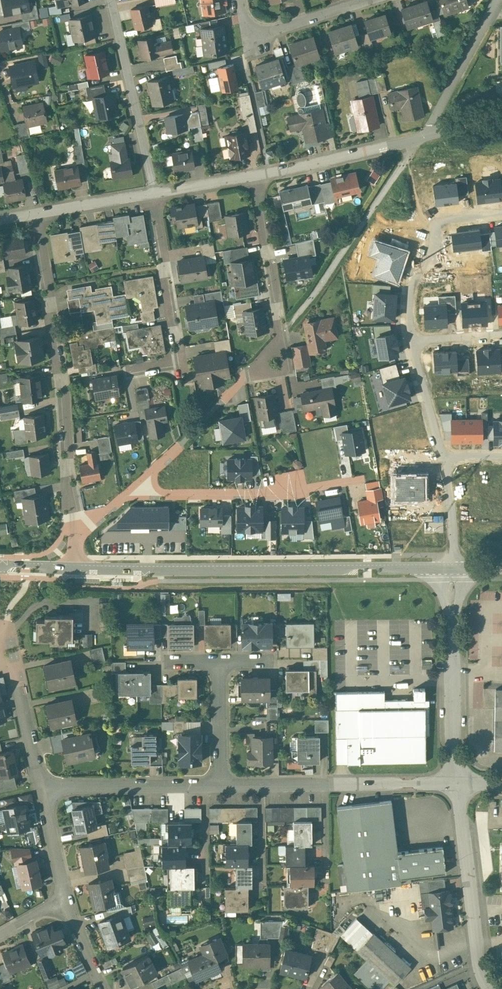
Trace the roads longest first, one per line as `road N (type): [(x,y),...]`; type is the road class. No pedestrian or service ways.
road 1 (tertiary): [(76,568),(453,568)]
road 2 (residential): [(37,213),(65,388),(65,476),(76,540)]
road 3 (residential): [(224,787),(458,783)]
road 4 (residential): [(129,492),(282,494),(349,483)]
road 5 (residential): [(453,568),(458,783)]
road 6 (residential): [(458,783),(489,988)]
road 7 (residential): [(111,0),(154,193)]
road 8 (residential): [(412,340),(411,281),(437,219),(501,211)]
road 9 (residential): [(275,363),(279,335),(255,175)]
road 10 (residential): [(40,790),(224,787)]
road 11 (residential): [(154,193),(178,361)]
road 12 (residential): [(255,175),(419,139)]
road 13 (residential): [(419,139),(497,0)]
road 14 (residential): [(246,35),(370,0)]
road 15 (residential): [(224,787),(219,662)]
road 16 (residential): [(443,456),(412,340)]

